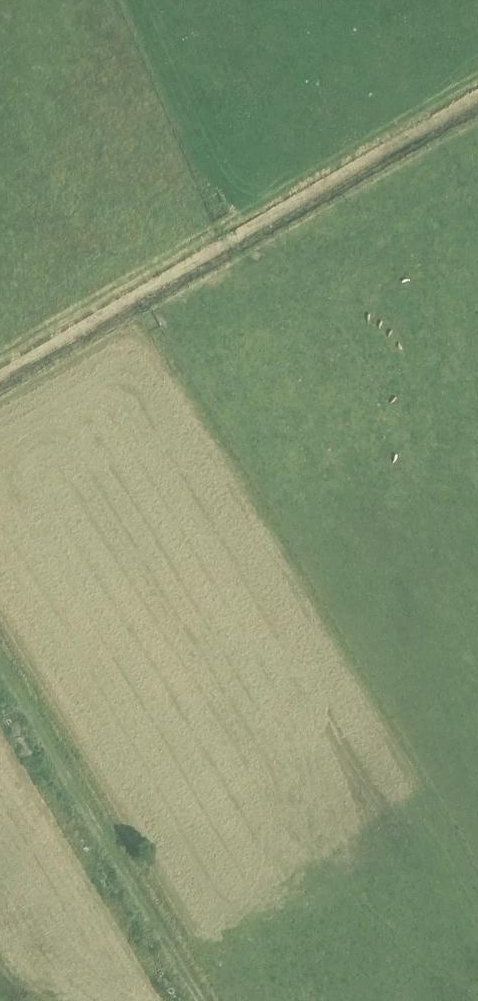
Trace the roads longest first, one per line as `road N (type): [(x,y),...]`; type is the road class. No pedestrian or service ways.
road 1 (track): [(0,678),(195,1000)]

